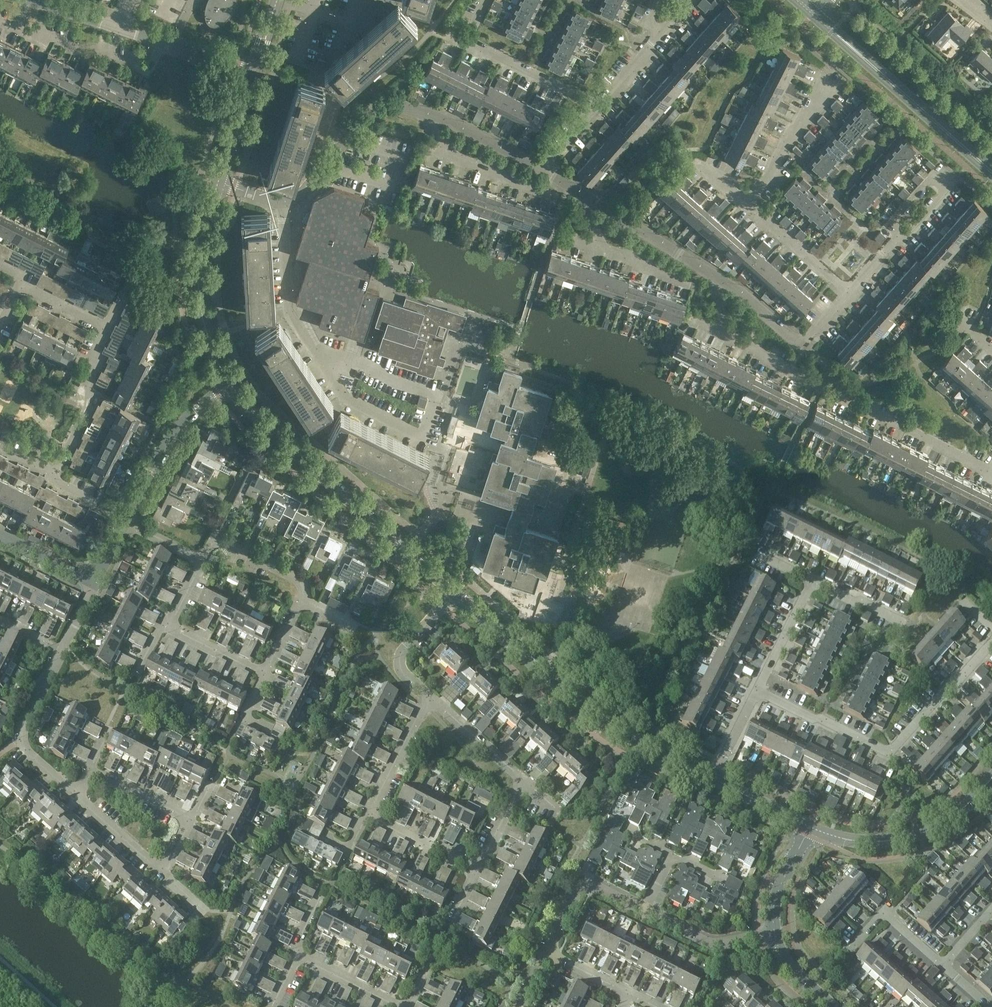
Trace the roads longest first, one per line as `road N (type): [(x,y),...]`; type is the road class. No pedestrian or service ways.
road 1 (tertiary): [(453,593),(580,706),(713,779)]
road 2 (tertiary): [(229,382),(265,425),(453,593)]
road 3 (residential): [(758,691),(892,749),(991,642)]
road 4 (residential): [(318,359),(341,392),(365,409),(427,433),(438,398),(362,365)]
road 5 (residential): [(73,794),(30,755),(22,730),(94,583)]
road 6 (tertiary): [(991,172),(813,13)]
road 7 (tertiary): [(218,183),(198,285),(204,322),(229,382)]
road 8 (tertiary): [(812,828),(858,840),(906,837),(948,819),(991,777)]
road 9 (residential): [(597,104),(466,41),(487,0)]
road 10 (residential): [(717,277),(800,344),(849,291)]
road 11 (residential): [(125,522),(176,431),(229,382)]
road 12 (residential): [(163,43),(149,72),(98,50),(15,30)]
road 13 (residential): [(991,476),(840,398)]
road 14 (residential): [(426,113),(453,159),(559,197)]
road 15 (residential): [(282,202),(287,305),(318,359)]
road 16 (residential): [(578,191),(717,277)]
road 17 (residential): [(56,472),(91,400),(108,329)]
road 18 (residential): [(749,203),(811,107),(822,75)]
road 19 (residential): [(547,953),(585,889),(646,910)]
road 20 (residential): [(430,697),(402,672),(400,657),(453,593)]
road 21 (residential): [(646,910),(716,942),(774,933)]
road 22 (residential): [(367,817),(430,697)]
road 23 (residential): [(849,291),(749,203)]
road 24 (residential): [(426,113),(543,171)]
road 25 (residential): [(942,966),(880,914),(850,945)]
road 26 (residential): [(758,691),(812,580)]
road 27 (residential): [(522,779),(430,697)]
road 28 (residential): [(477,871),(367,817)]

